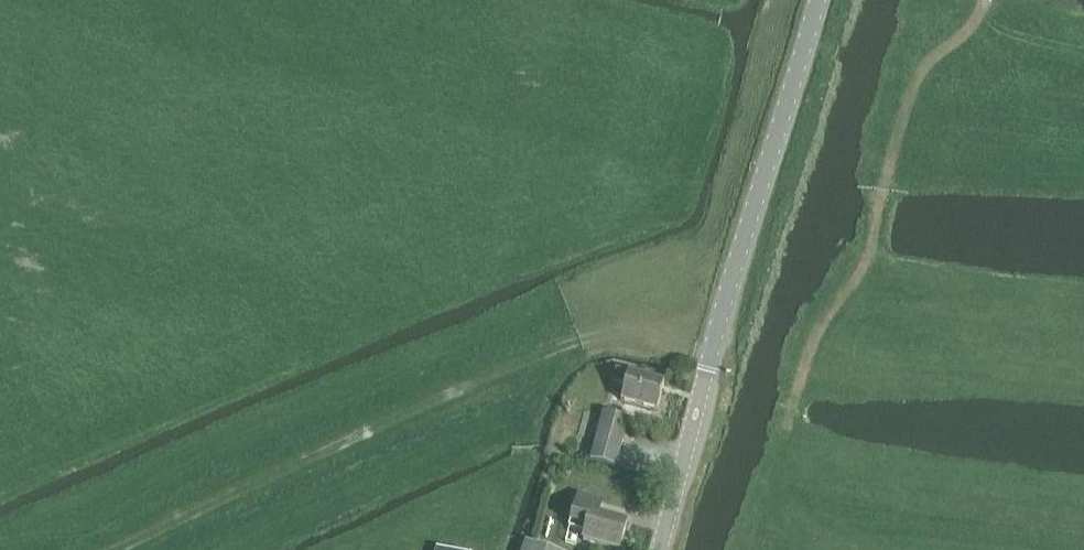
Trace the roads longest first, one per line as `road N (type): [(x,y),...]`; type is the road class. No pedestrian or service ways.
road 1 (track): [(709,357),(588,331),(125,549)]
road 2 (track): [(755,549),(820,344),(875,245),(905,108),(932,56),(974,23),(985,0)]
road 3 (tertiary): [(660,549),(814,0)]

